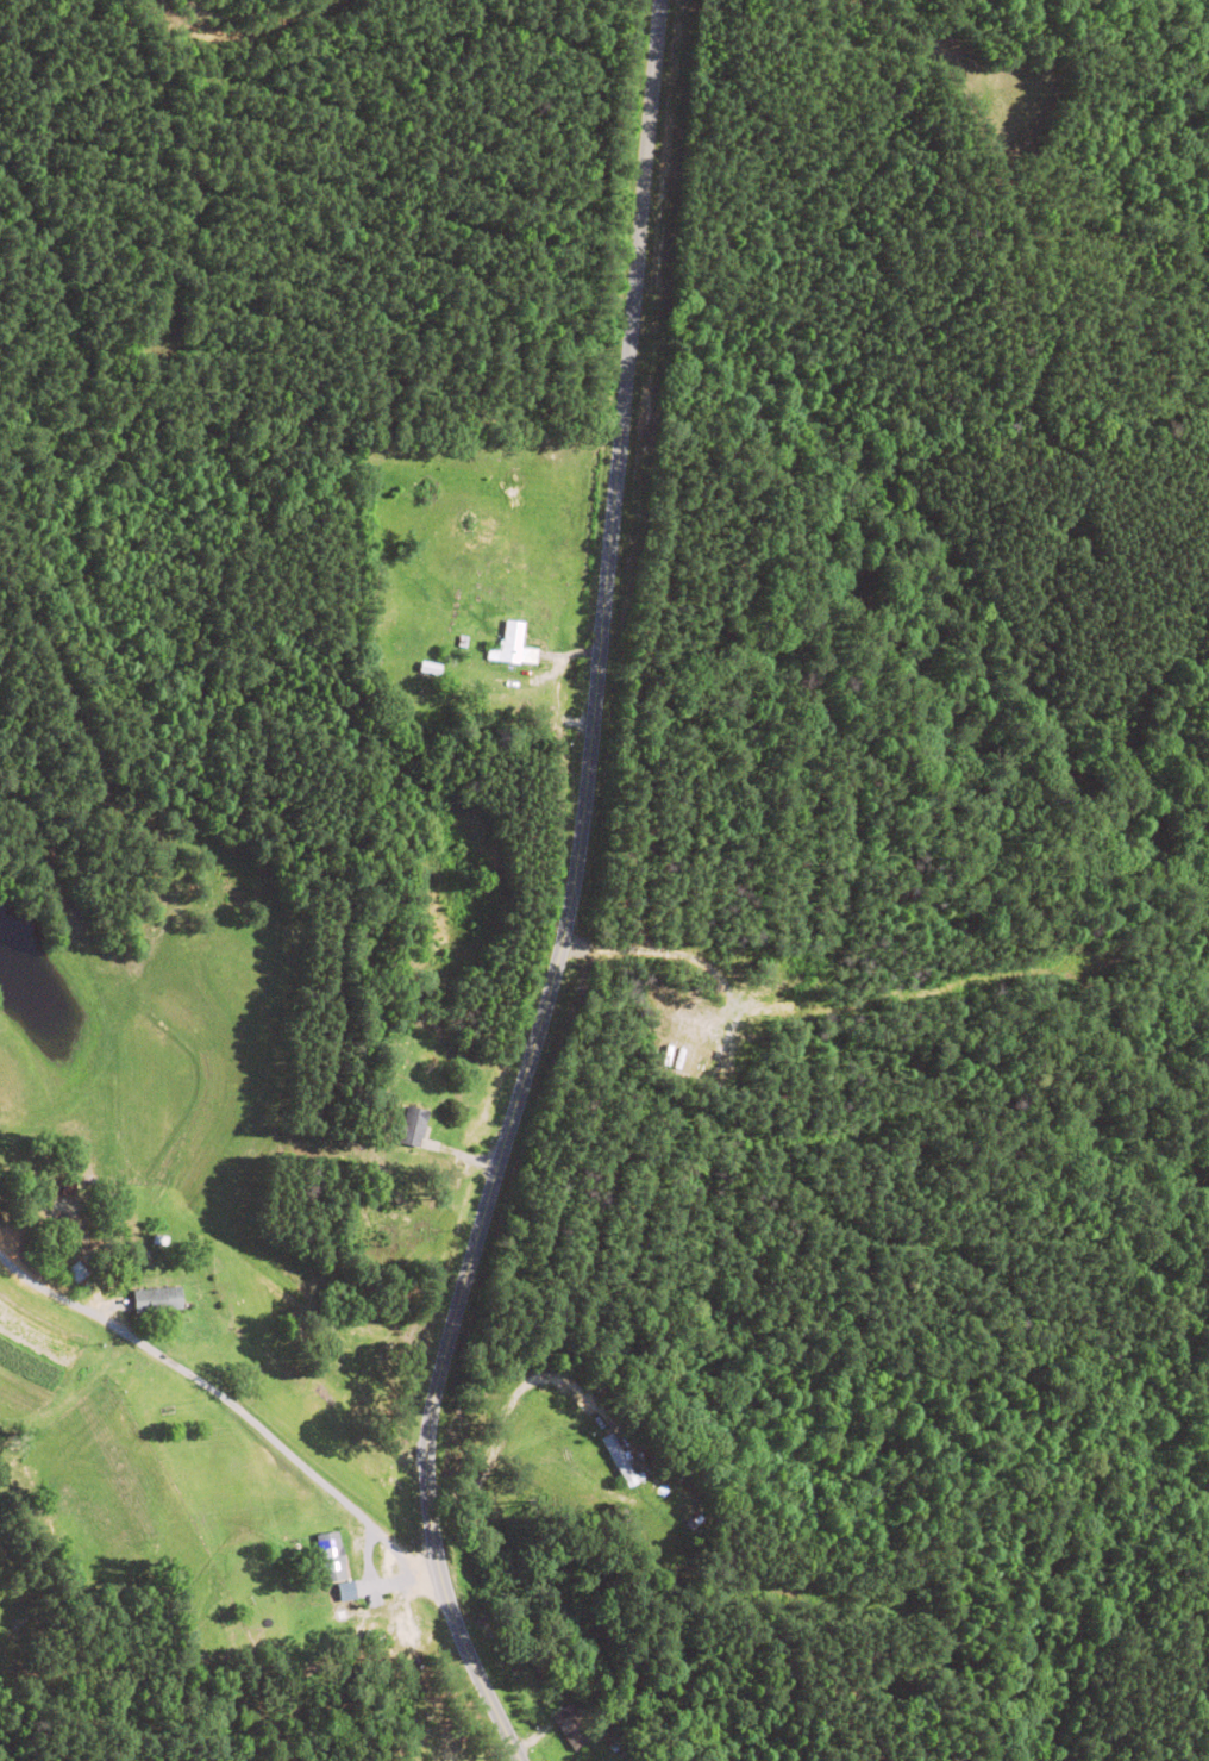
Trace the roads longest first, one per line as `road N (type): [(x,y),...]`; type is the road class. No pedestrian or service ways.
road 1 (residential): [(494,1760),(439,1650),(415,1572),(415,1398),(540,964),(589,623),(608,386)]
road 2 (residential): [(666,0),(933,26),(1032,383)]
road 3 (residential): [(608,386),(641,0)]

